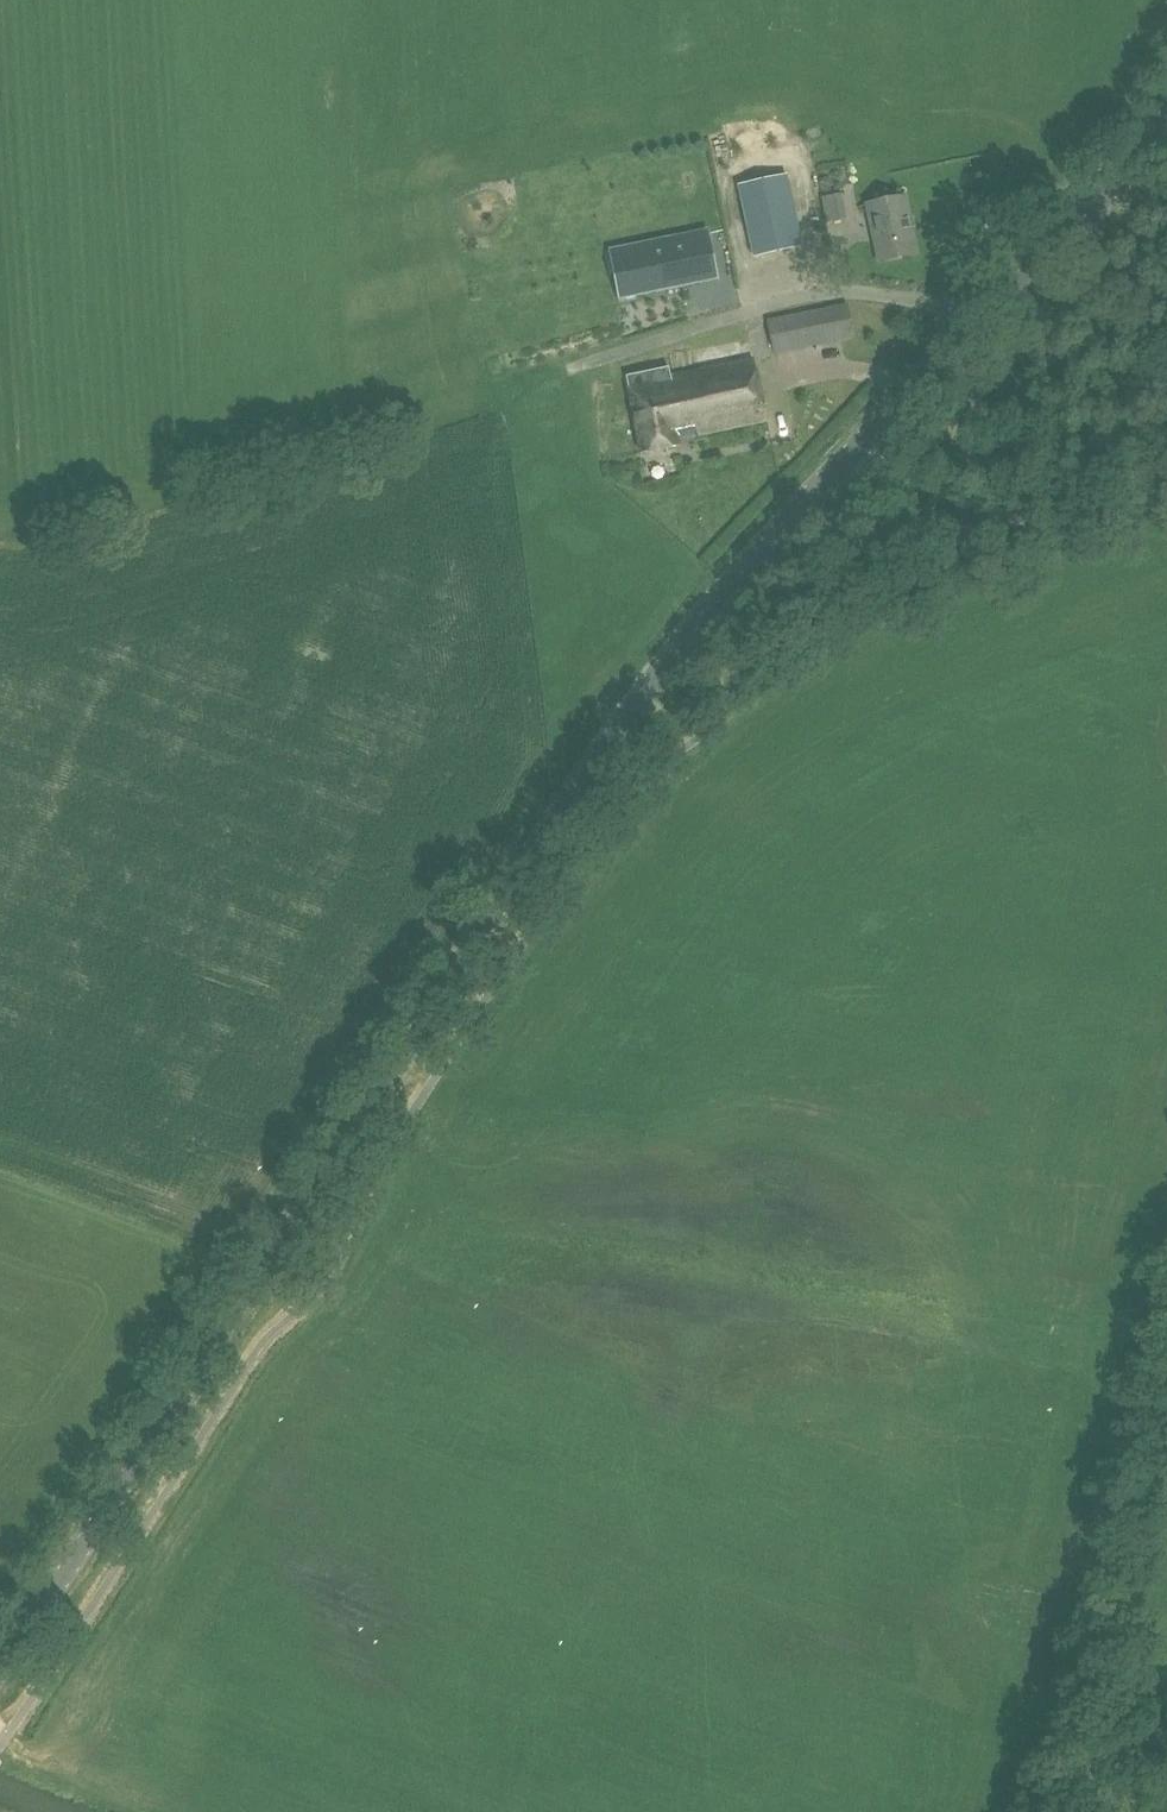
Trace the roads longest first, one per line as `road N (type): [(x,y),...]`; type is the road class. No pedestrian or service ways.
road 1 (tertiary): [(0,1666),(672,649),(1166,119)]

